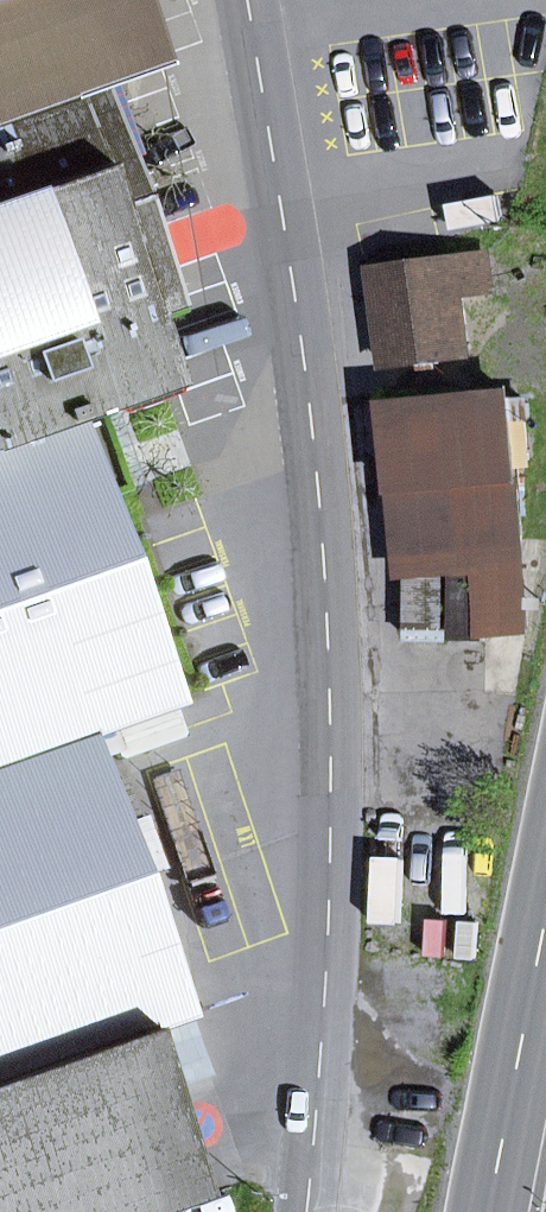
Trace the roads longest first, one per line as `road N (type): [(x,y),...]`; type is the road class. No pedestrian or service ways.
road 1 (tertiary): [(246,0),(283,210),(320,500),(331,689),(325,999),(308,1211)]
road 2 (primary): [(492,1211),(545,931)]

